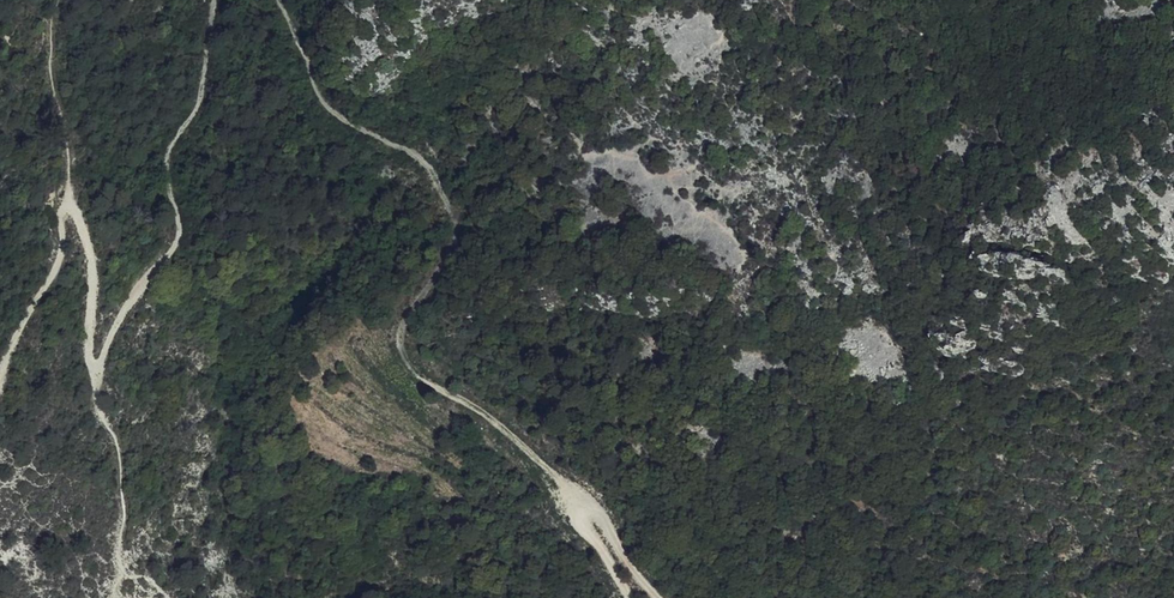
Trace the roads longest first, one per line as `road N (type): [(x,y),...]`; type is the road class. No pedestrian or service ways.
road 1 (track): [(658,597),(604,518),(588,511),(589,534),(629,597)]
road 2 (track): [(0,381),(61,261),(61,212),(71,206)]
road 3 (track): [(71,206),(92,254),(89,351),(96,370)]

